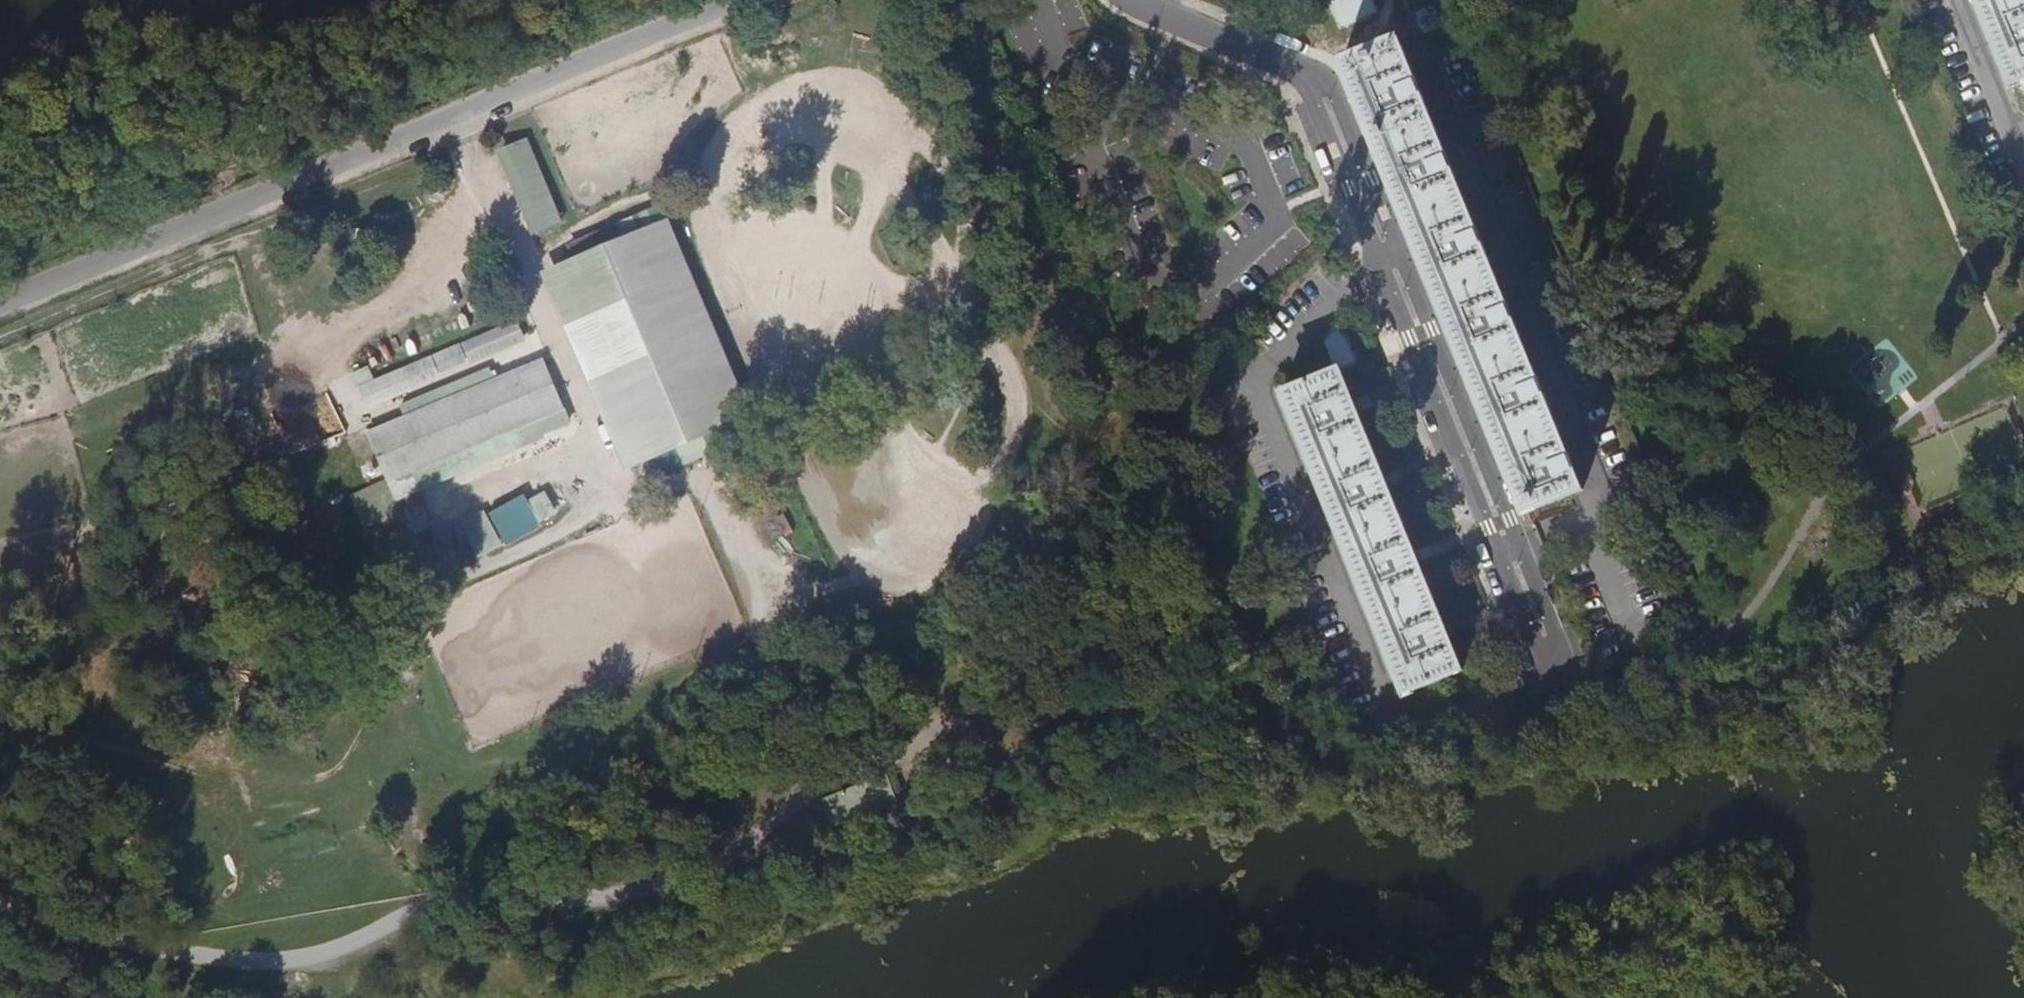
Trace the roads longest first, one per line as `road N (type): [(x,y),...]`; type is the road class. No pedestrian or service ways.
road 1 (residential): [(1140,0),(1303,72),(1324,92),(1560,683)]
road 2 (residential): [(731,0),(0,303)]

